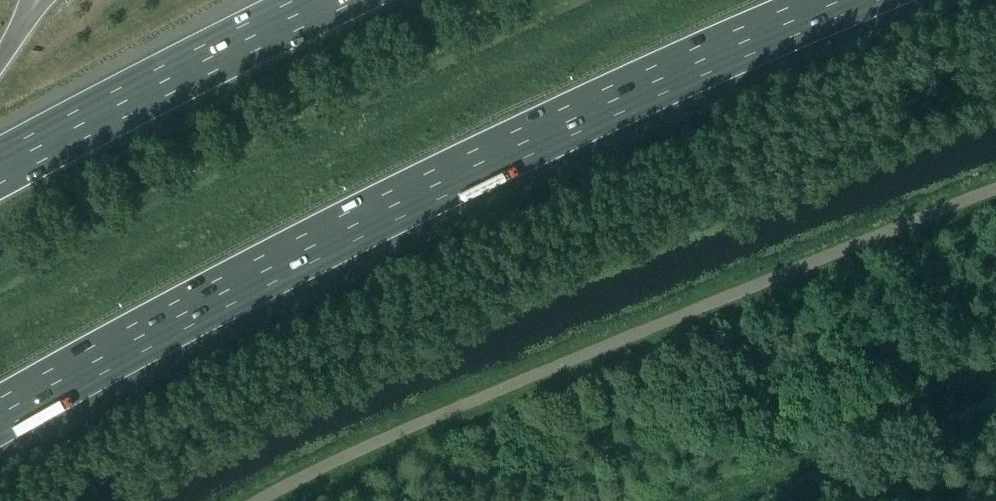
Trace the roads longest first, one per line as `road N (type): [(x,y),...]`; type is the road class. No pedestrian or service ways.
road 1 (motorway): [(0,414),(399,202),(843,0)]
road 2 (motorway): [(327,0),(0,168)]

